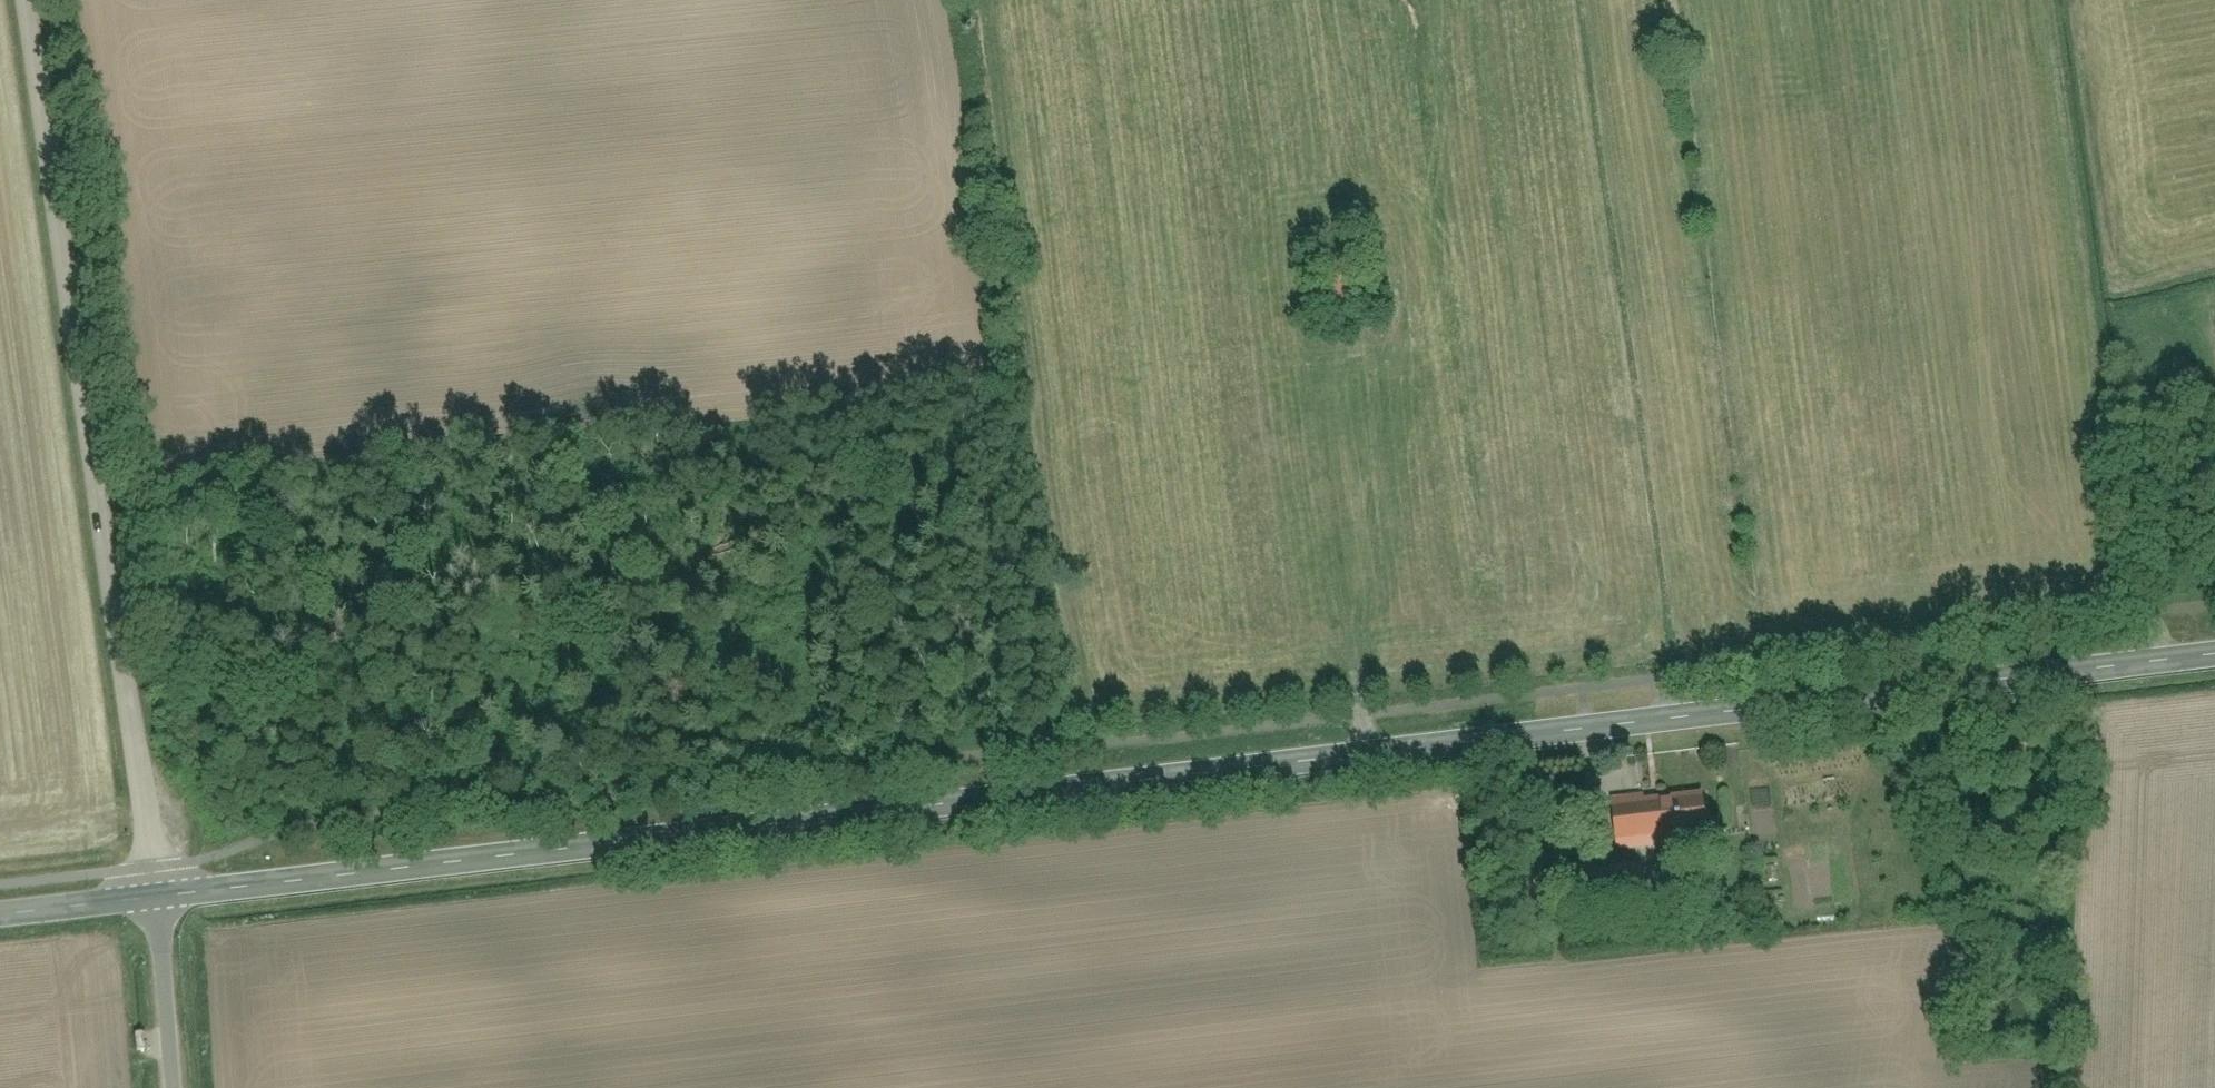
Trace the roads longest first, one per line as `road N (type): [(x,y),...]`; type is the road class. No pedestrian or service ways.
road 1 (tertiary): [(162,897),(2214,654)]
road 2 (unclassified): [(26,0),(162,897)]
road 3 (unclassified): [(162,897),(176,1087)]
road 4 (tertiary): [(0,915),(162,897)]

